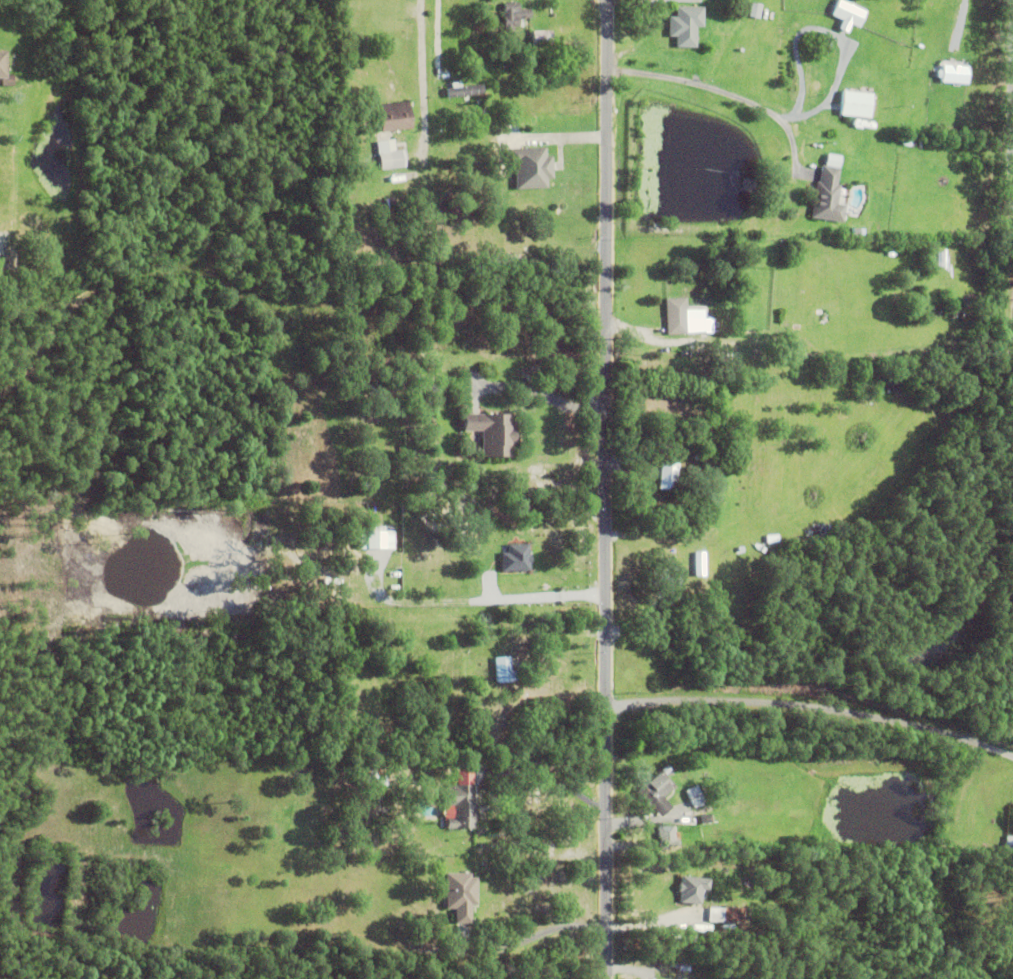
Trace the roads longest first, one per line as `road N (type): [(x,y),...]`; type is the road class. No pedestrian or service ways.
road 1 (residential): [(608,978),(609,0)]
road 2 (residential): [(1012,757),(839,711),(607,703)]

